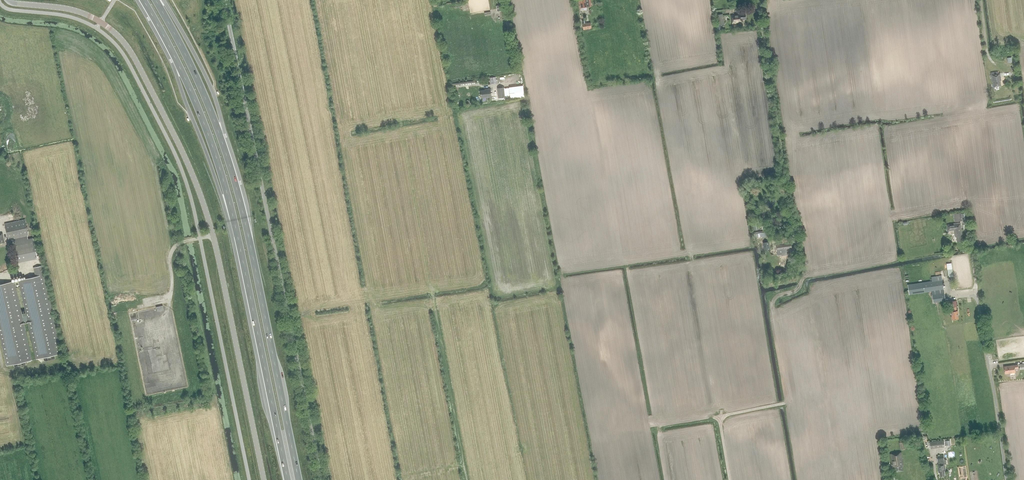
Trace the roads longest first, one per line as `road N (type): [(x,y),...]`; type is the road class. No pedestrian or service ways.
road 1 (unclassified): [(8,0),(88,16),(133,53),(213,236),(264,479)]
road 2 (trunk): [(143,0),(220,170),(288,479)]
road 3 (trunk): [(298,479),(230,165),(155,0)]
road 4 (unclassified): [(321,479),(224,0)]
road 5 (track): [(762,0),(794,236)]
road 6 (unclassified): [(1006,479),(972,249)]

